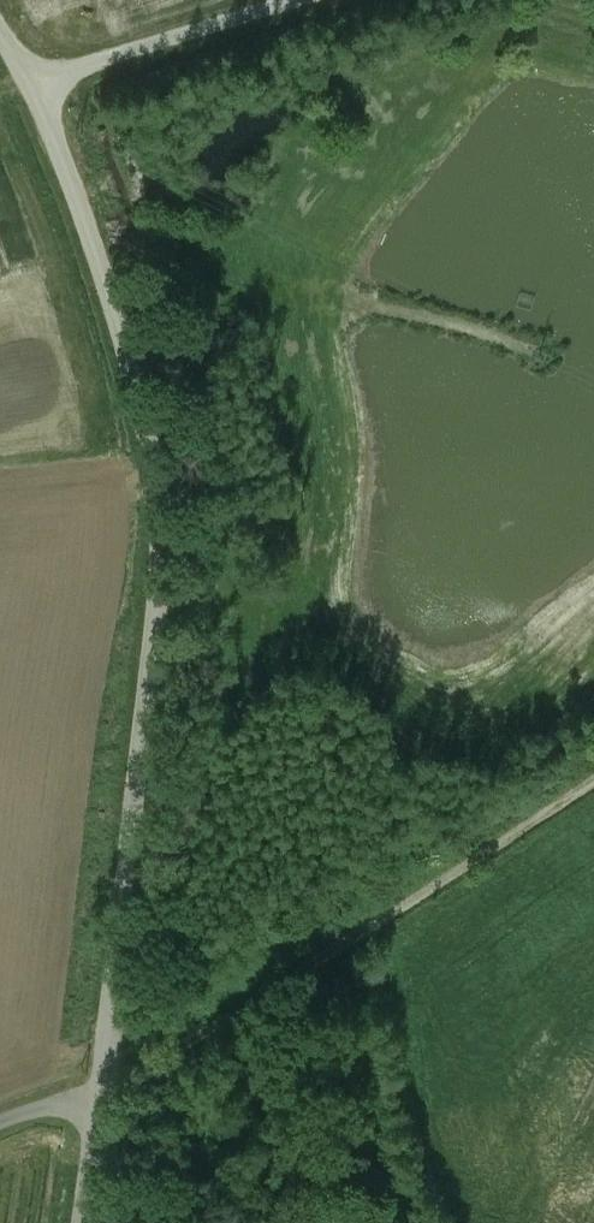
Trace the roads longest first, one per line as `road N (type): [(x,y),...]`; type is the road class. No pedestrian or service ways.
road 1 (unclassified): [(83,1222),(124,924),(169,484),(142,377),(41,80),(0,10)]
road 2 (track): [(100,1100),(593,780)]
road 3 (track): [(41,80),(119,45),(262,0)]

